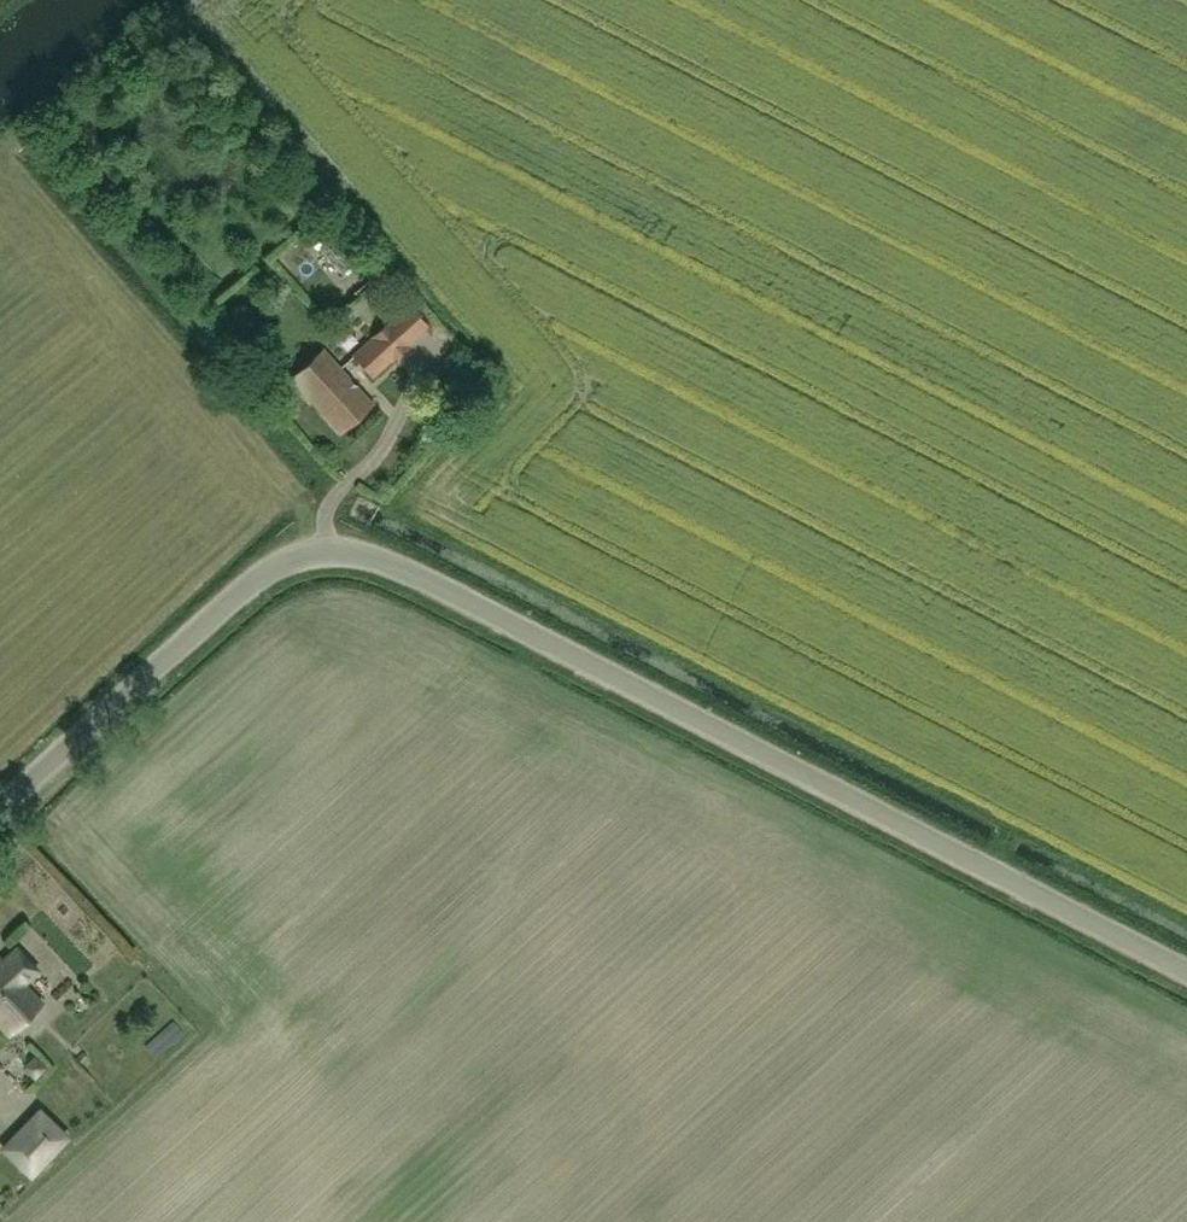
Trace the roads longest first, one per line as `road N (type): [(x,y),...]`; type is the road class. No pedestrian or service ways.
road 1 (unclassified): [(0,813),(253,583),(310,555),(349,554),(433,585),(1186,972)]

